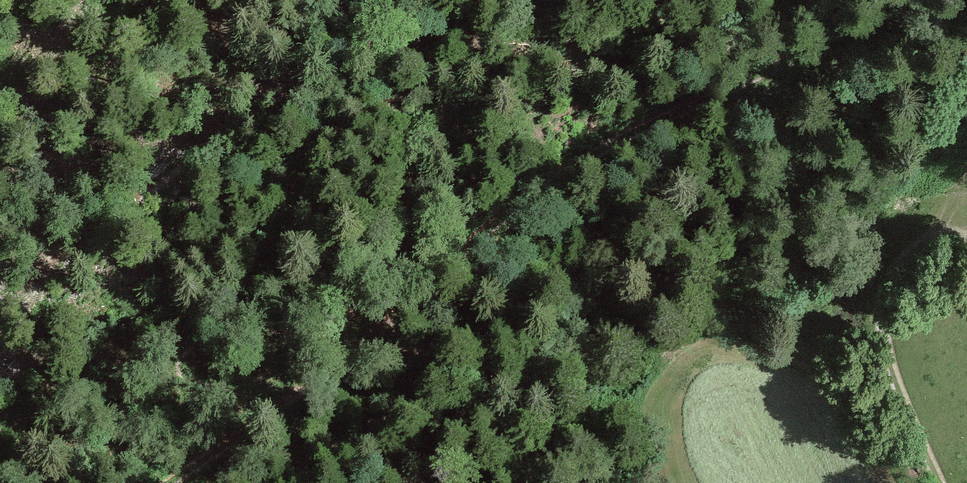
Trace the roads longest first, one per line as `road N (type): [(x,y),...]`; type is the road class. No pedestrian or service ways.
road 1 (track): [(908,0),(583,166),(476,245),(372,346),(169,482)]
road 2 (track): [(0,324),(367,0)]
road 3 (track): [(939,482),(888,370),(881,328),(908,258),(921,246),(966,244)]

